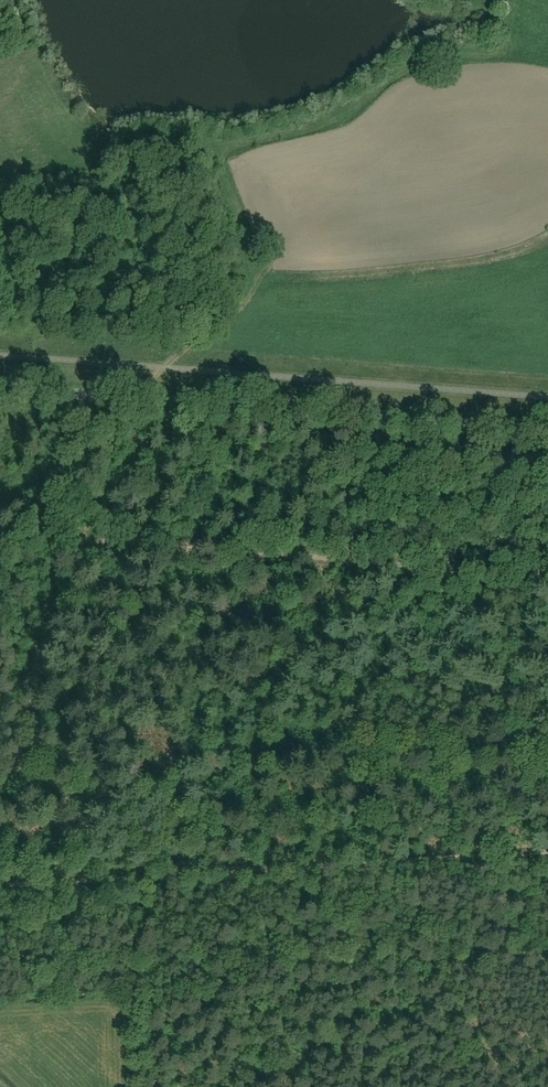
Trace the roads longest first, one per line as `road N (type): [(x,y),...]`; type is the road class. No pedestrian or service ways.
road 1 (track): [(0,535),(547,577)]
road 2 (tertiary): [(547,429),(0,388)]
road 3 (track): [(547,851),(0,882)]

